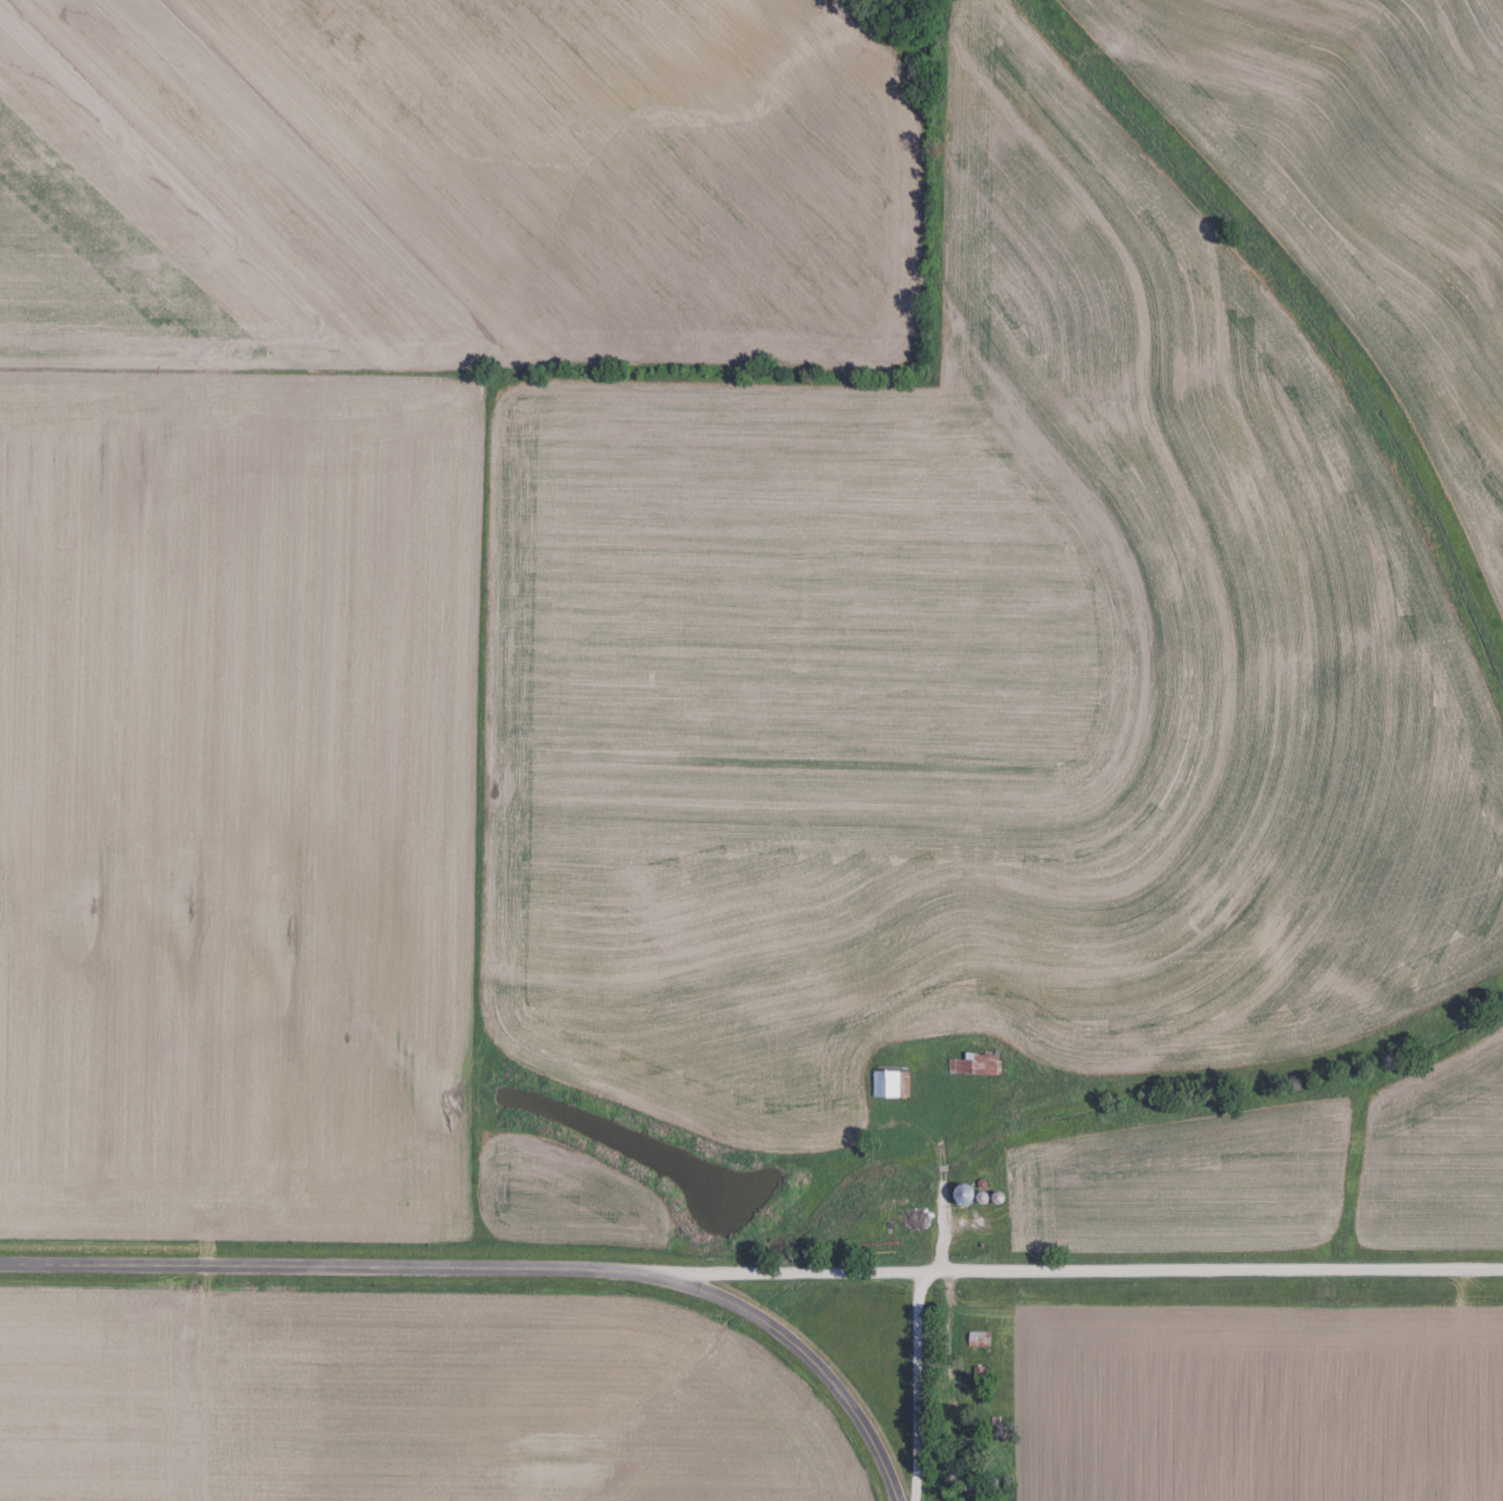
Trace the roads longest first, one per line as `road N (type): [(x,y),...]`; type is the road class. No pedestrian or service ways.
road 1 (tertiary): [(901,1500),(857,1413),(825,1374),(756,1318),(659,1271),(0,1265)]
road 2 (residential): [(659,1271),(1502,1269)]
road 3 (residential): [(919,1500),(926,1272)]

